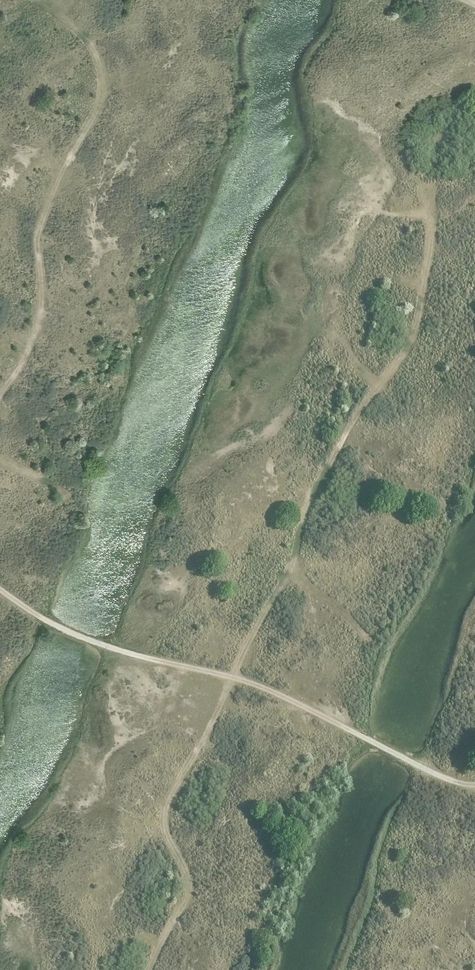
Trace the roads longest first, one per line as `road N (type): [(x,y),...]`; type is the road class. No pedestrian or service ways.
road 1 (track): [(0,589),(75,633),(262,687),(444,778),(474,785)]

